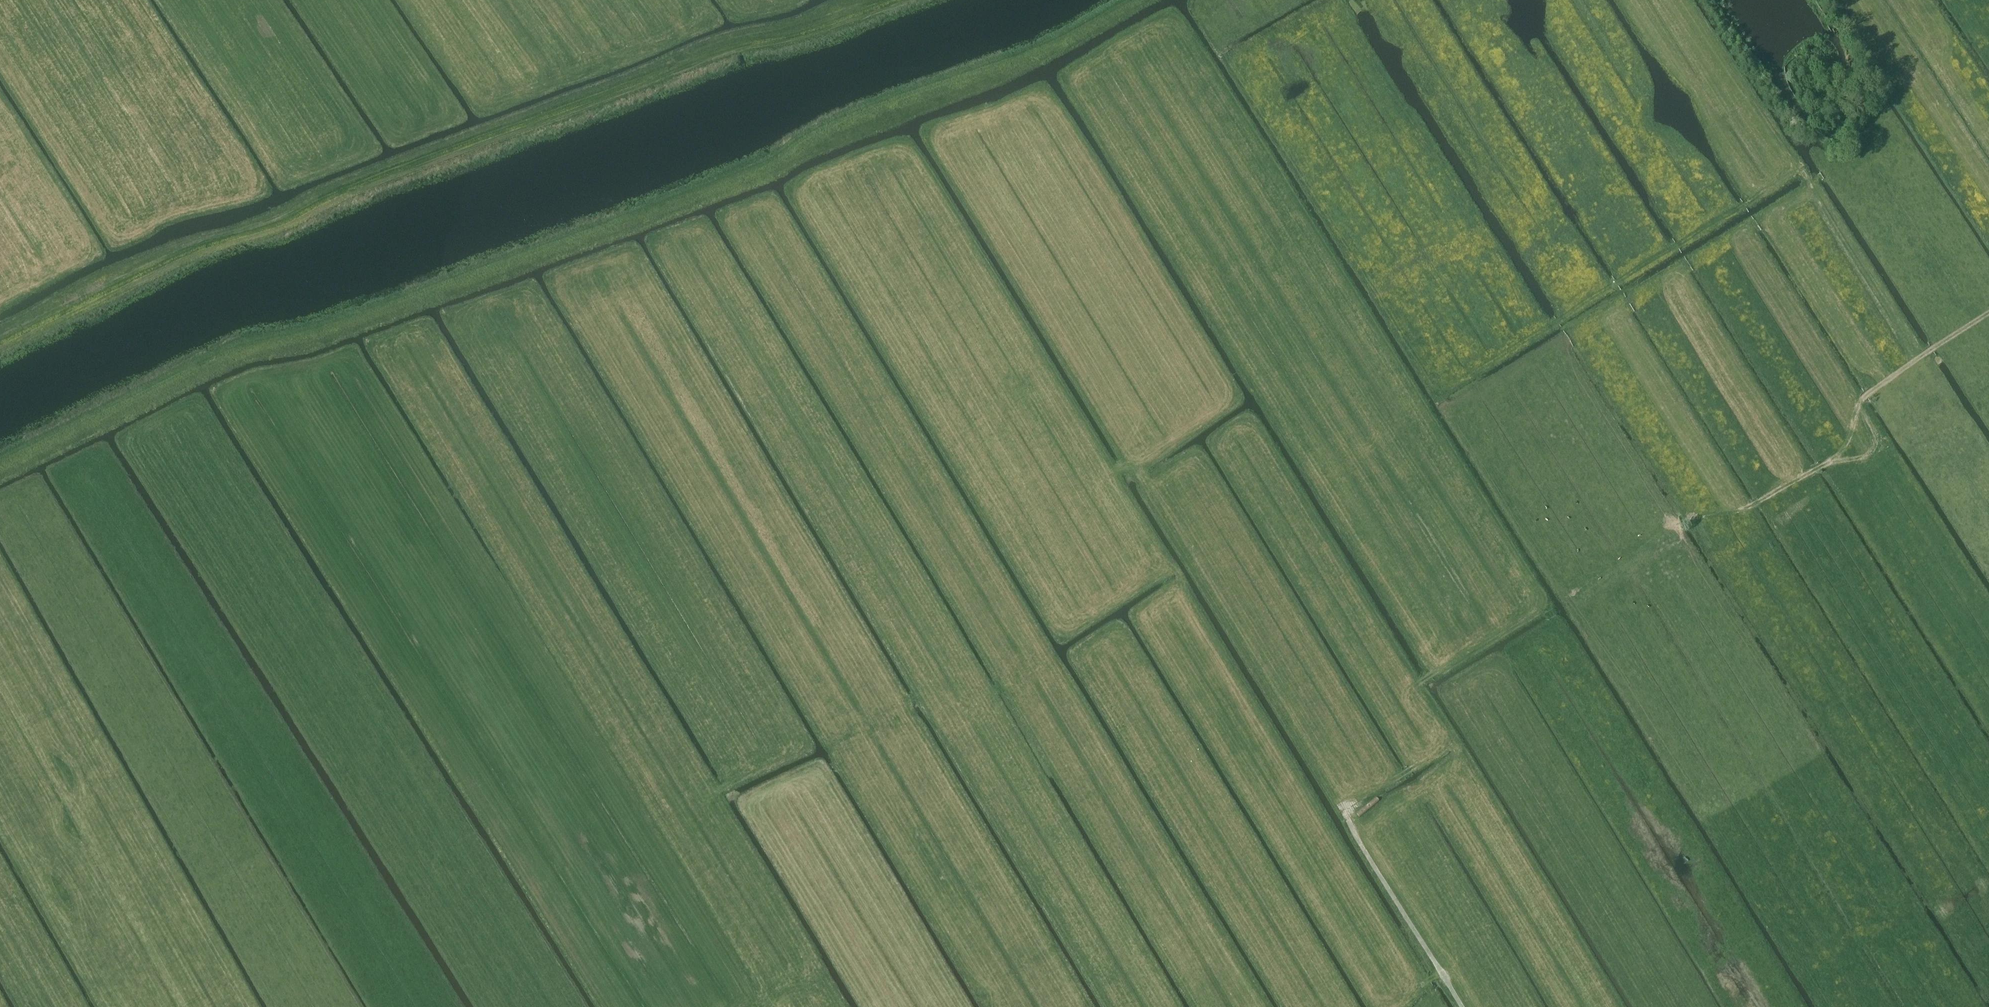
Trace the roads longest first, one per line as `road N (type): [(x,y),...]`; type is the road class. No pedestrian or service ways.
road 1 (track): [(1988,312),(1859,401),(1838,458),(1745,509),(1669,525)]
road 2 (track): [(1349,808),(1352,830),(1462,1006)]

